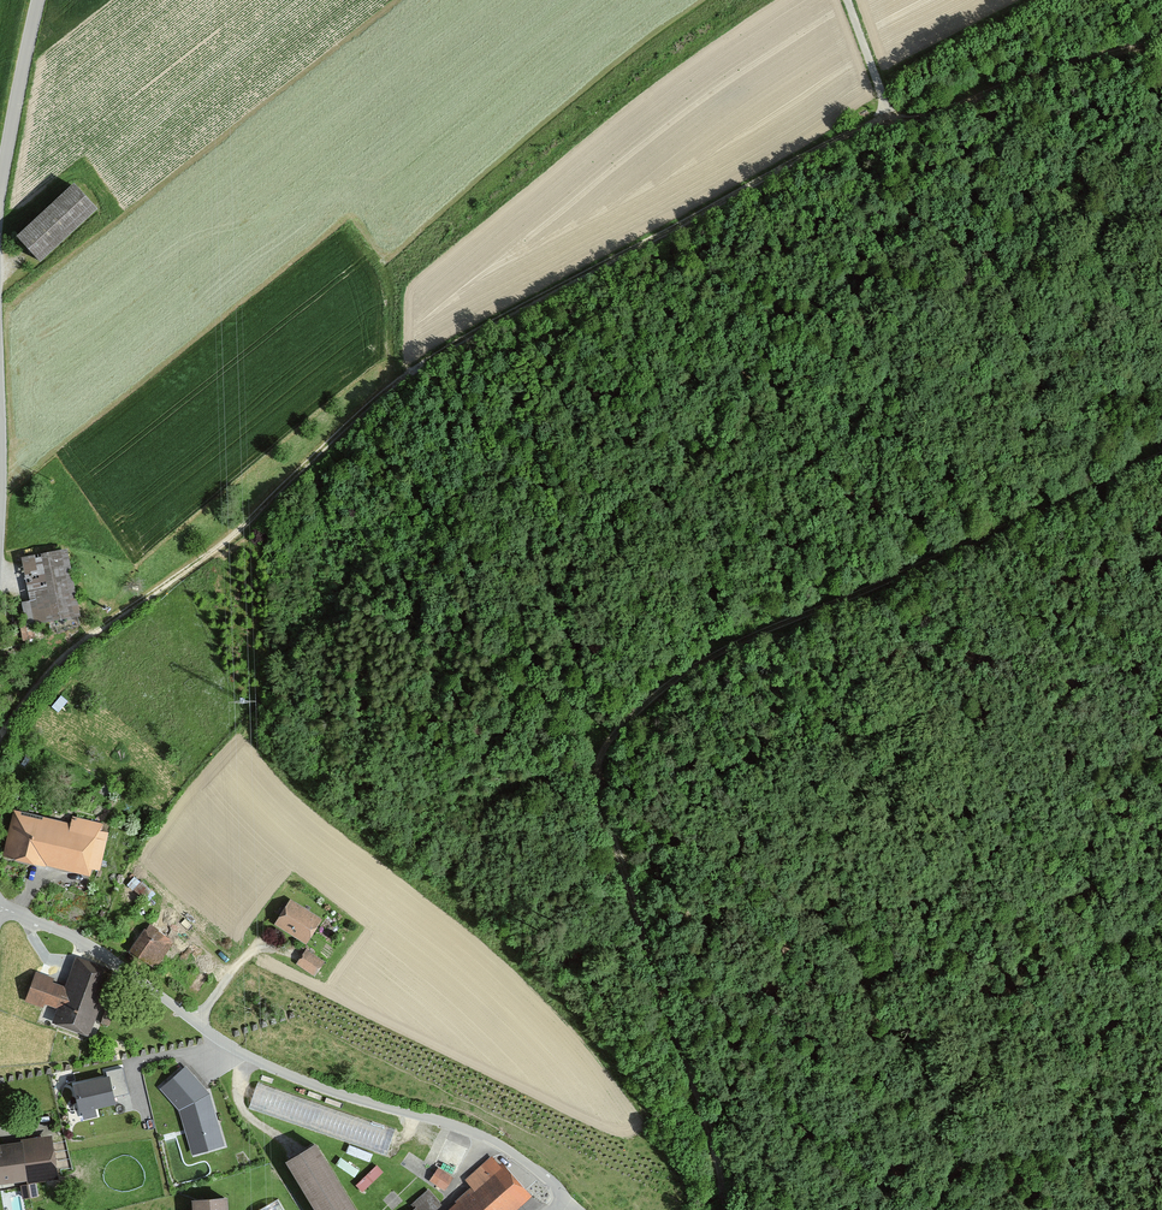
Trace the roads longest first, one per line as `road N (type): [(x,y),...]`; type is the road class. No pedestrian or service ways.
road 1 (track): [(0,733),(50,667),(191,568),(431,359),(868,124),(923,119),(1047,69),(1161,43)]
road 2 (track): [(1161,456),(921,569),(742,641),(662,690),(616,732),(598,762),(643,925)]
road 3 (unclassified): [(564,1197),(466,1130),(267,1065),(217,1039),(95,948),(0,912)]
road 4 (track): [(643,925),(716,1152),(723,1190),(718,1209)]
road 5 (unclassified): [(0,187),(38,0)]
road 6 (track): [(847,0),(890,118)]

